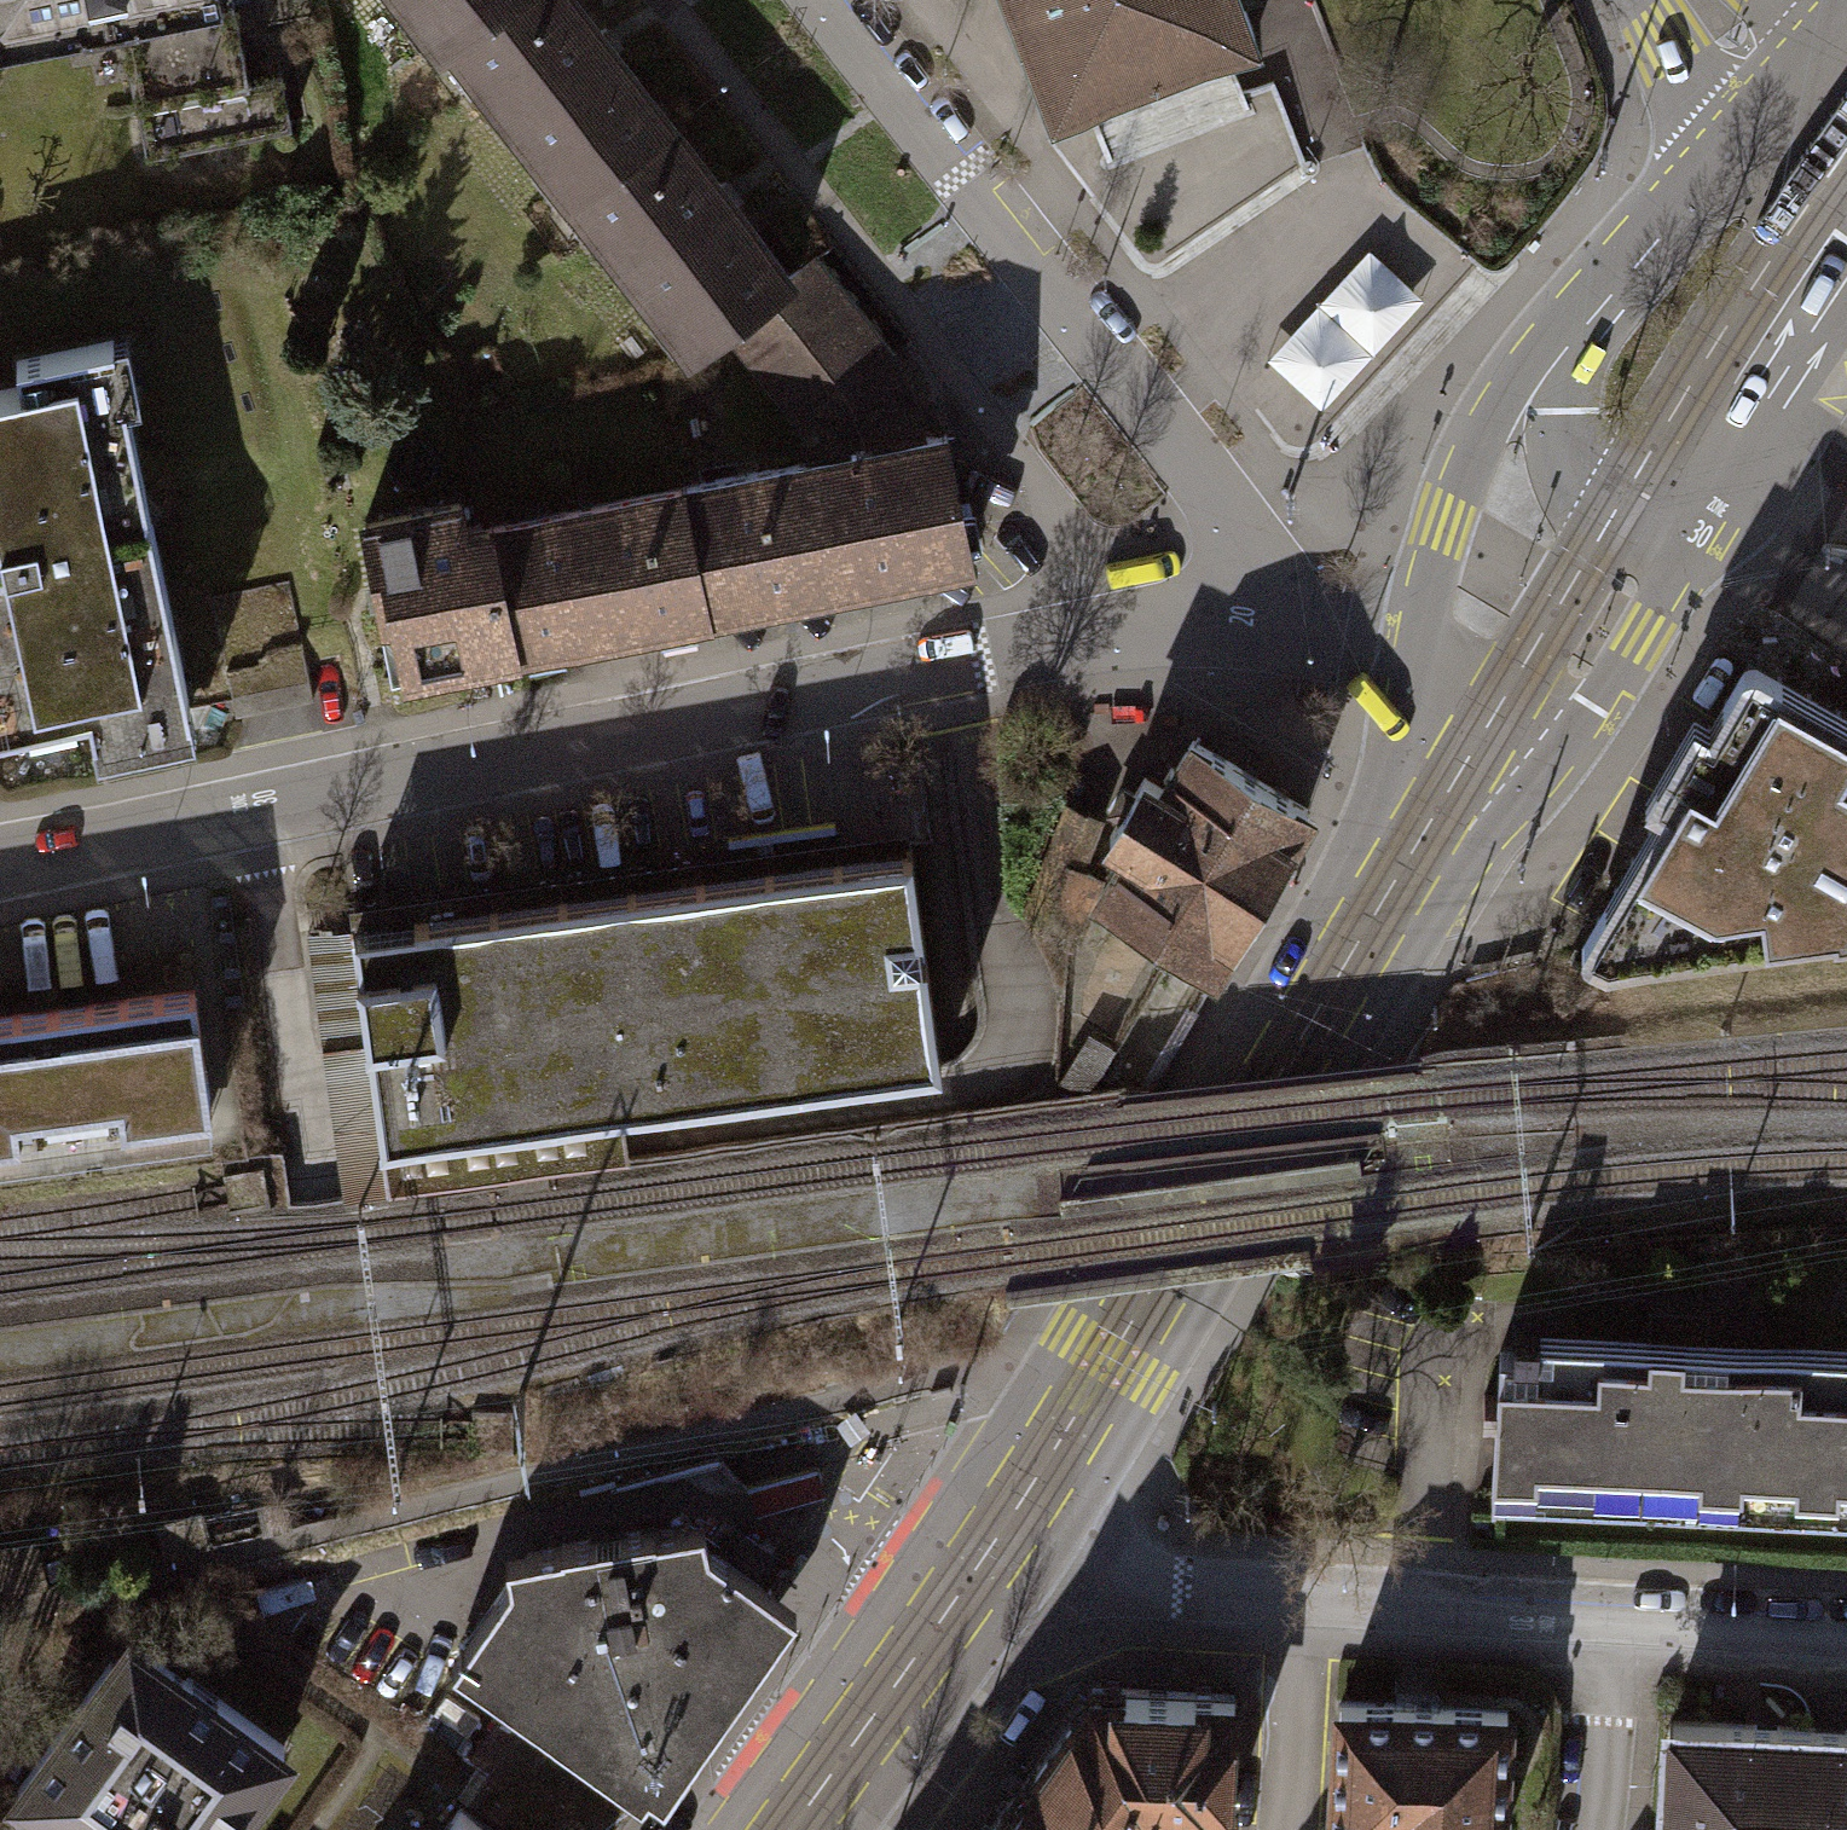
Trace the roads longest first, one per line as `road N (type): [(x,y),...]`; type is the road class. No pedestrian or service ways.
road 1 (residential): [(968,659),(0,865)]
road 2 (primary): [(1001,1536),(1487,725)]
road 3 (residential): [(1610,1614),(1184,1591),(1077,1575),(1001,1536)]
road 4 (residential): [(1275,614),(1194,464),(972,185)]
road 5 (primary): [(1601,292),(1497,400),(1463,472),(1446,538),(1452,599),(1487,725)]
road 6 (primary): [(790,1829),(1001,1536)]
road 7 (primary): [(1601,292),(1549,424),(1550,456),(1580,496),(1614,512),(1683,523)]
road 8 (residential): [(1275,614),(1189,617),(968,659)]
road 9 (primary): [(1487,725),(1584,674),(1617,640),(1683,523)]
road 10 (primary): [(1683,523),(1846,291)]
road 11 (primary): [(1784,90),(1601,292)]
road 12 (residential): [(1487,725),(1363,643),(1275,614)]
road 13 (residential): [(972,185),(824,0)]
road 14 (residential): [(1846,1627),(1610,1614)]
road 15 (residential): [(1598,1829),(1610,1614)]
road 16 (tertiary): [(1784,90),(1702,0)]

